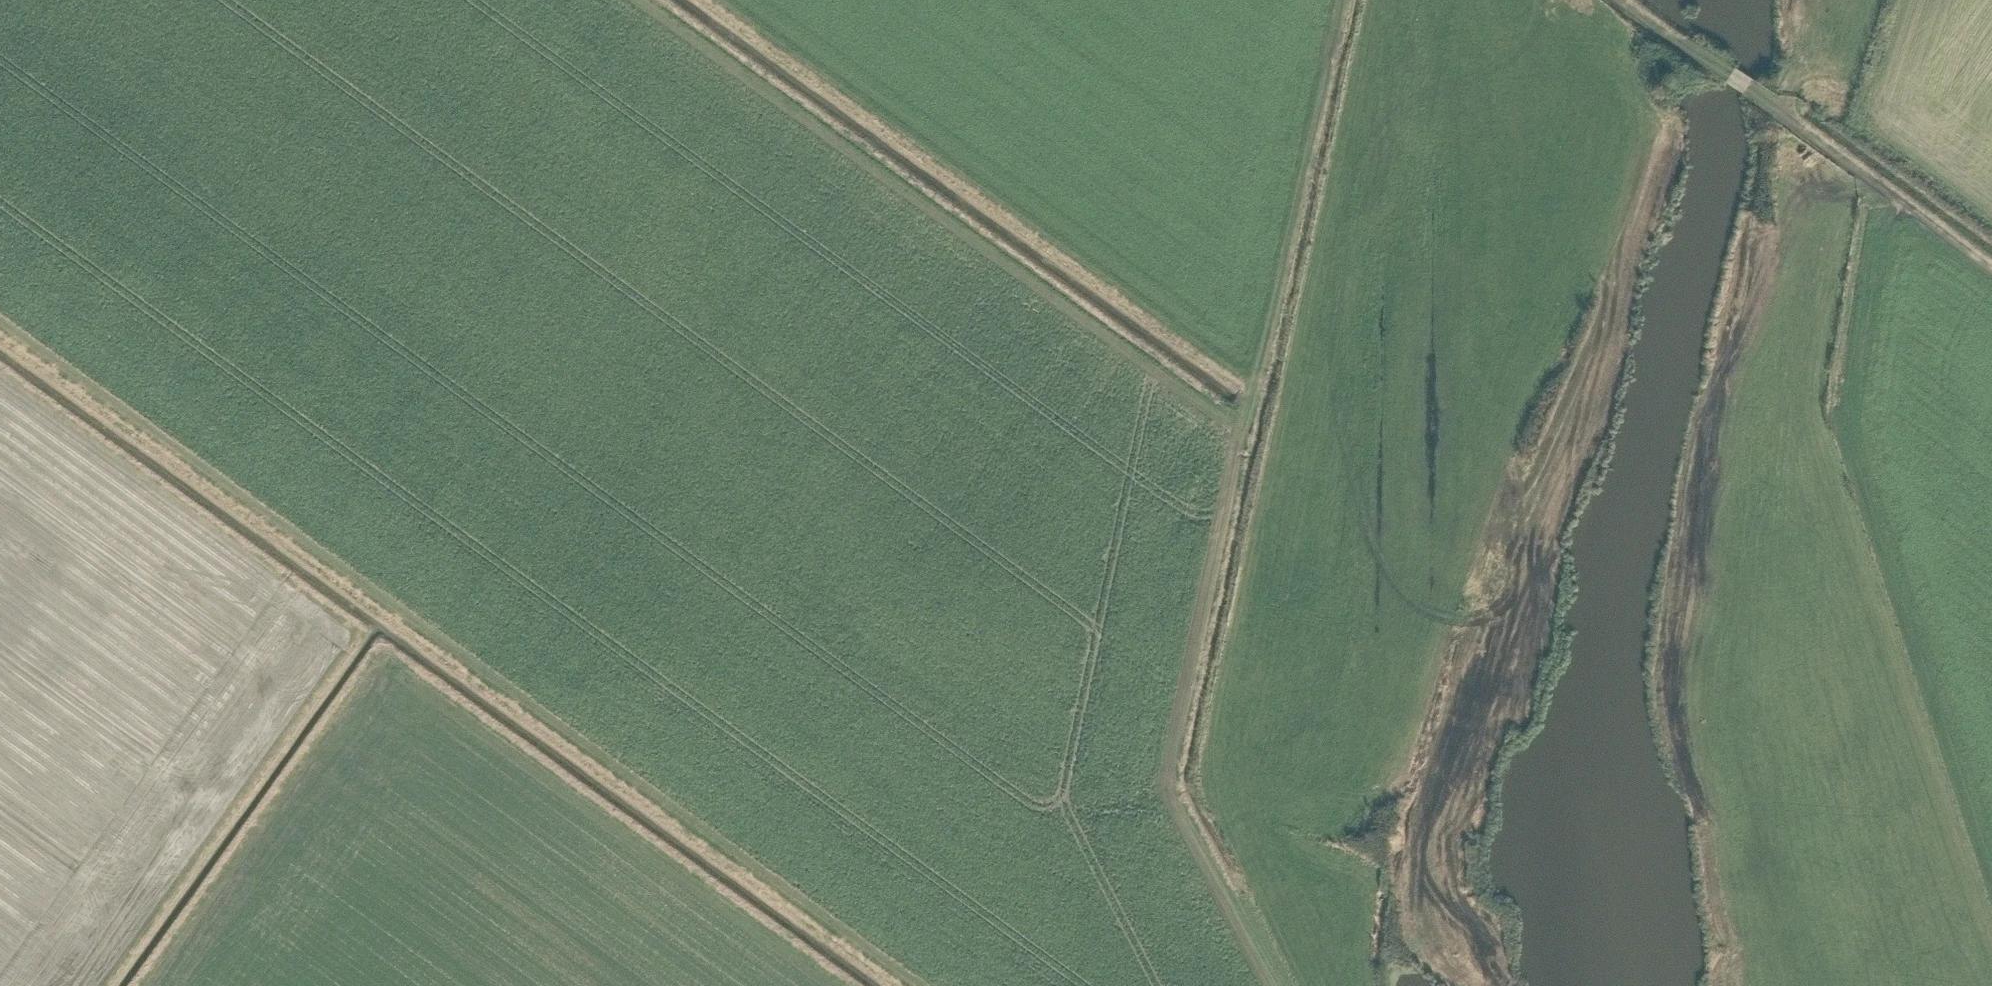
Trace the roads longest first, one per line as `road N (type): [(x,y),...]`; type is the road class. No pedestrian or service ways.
road 1 (track): [(1991,829),(1875,501),(1863,404),(1887,180)]
road 2 (track): [(1887,180),(1630,0)]
road 3 (track): [(1991,263),(1887,180)]

